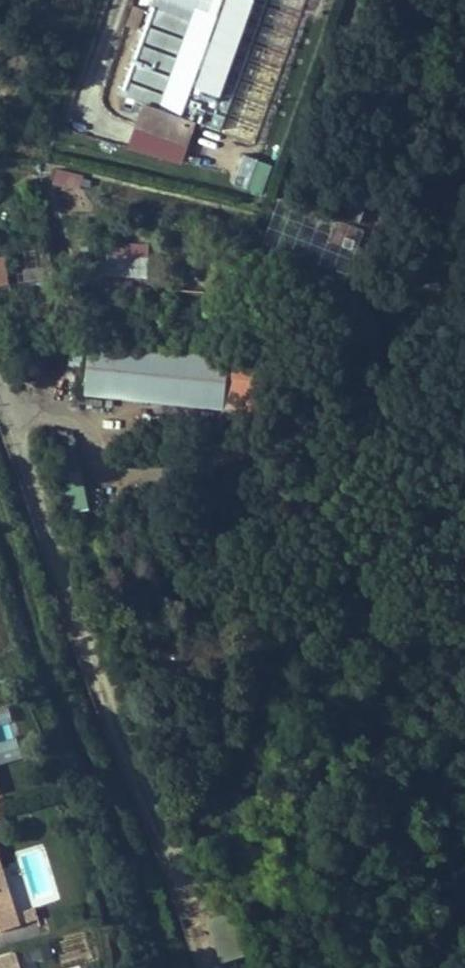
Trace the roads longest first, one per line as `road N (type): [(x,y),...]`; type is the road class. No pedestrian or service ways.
road 1 (track): [(172,967),(47,671),(0,531)]

